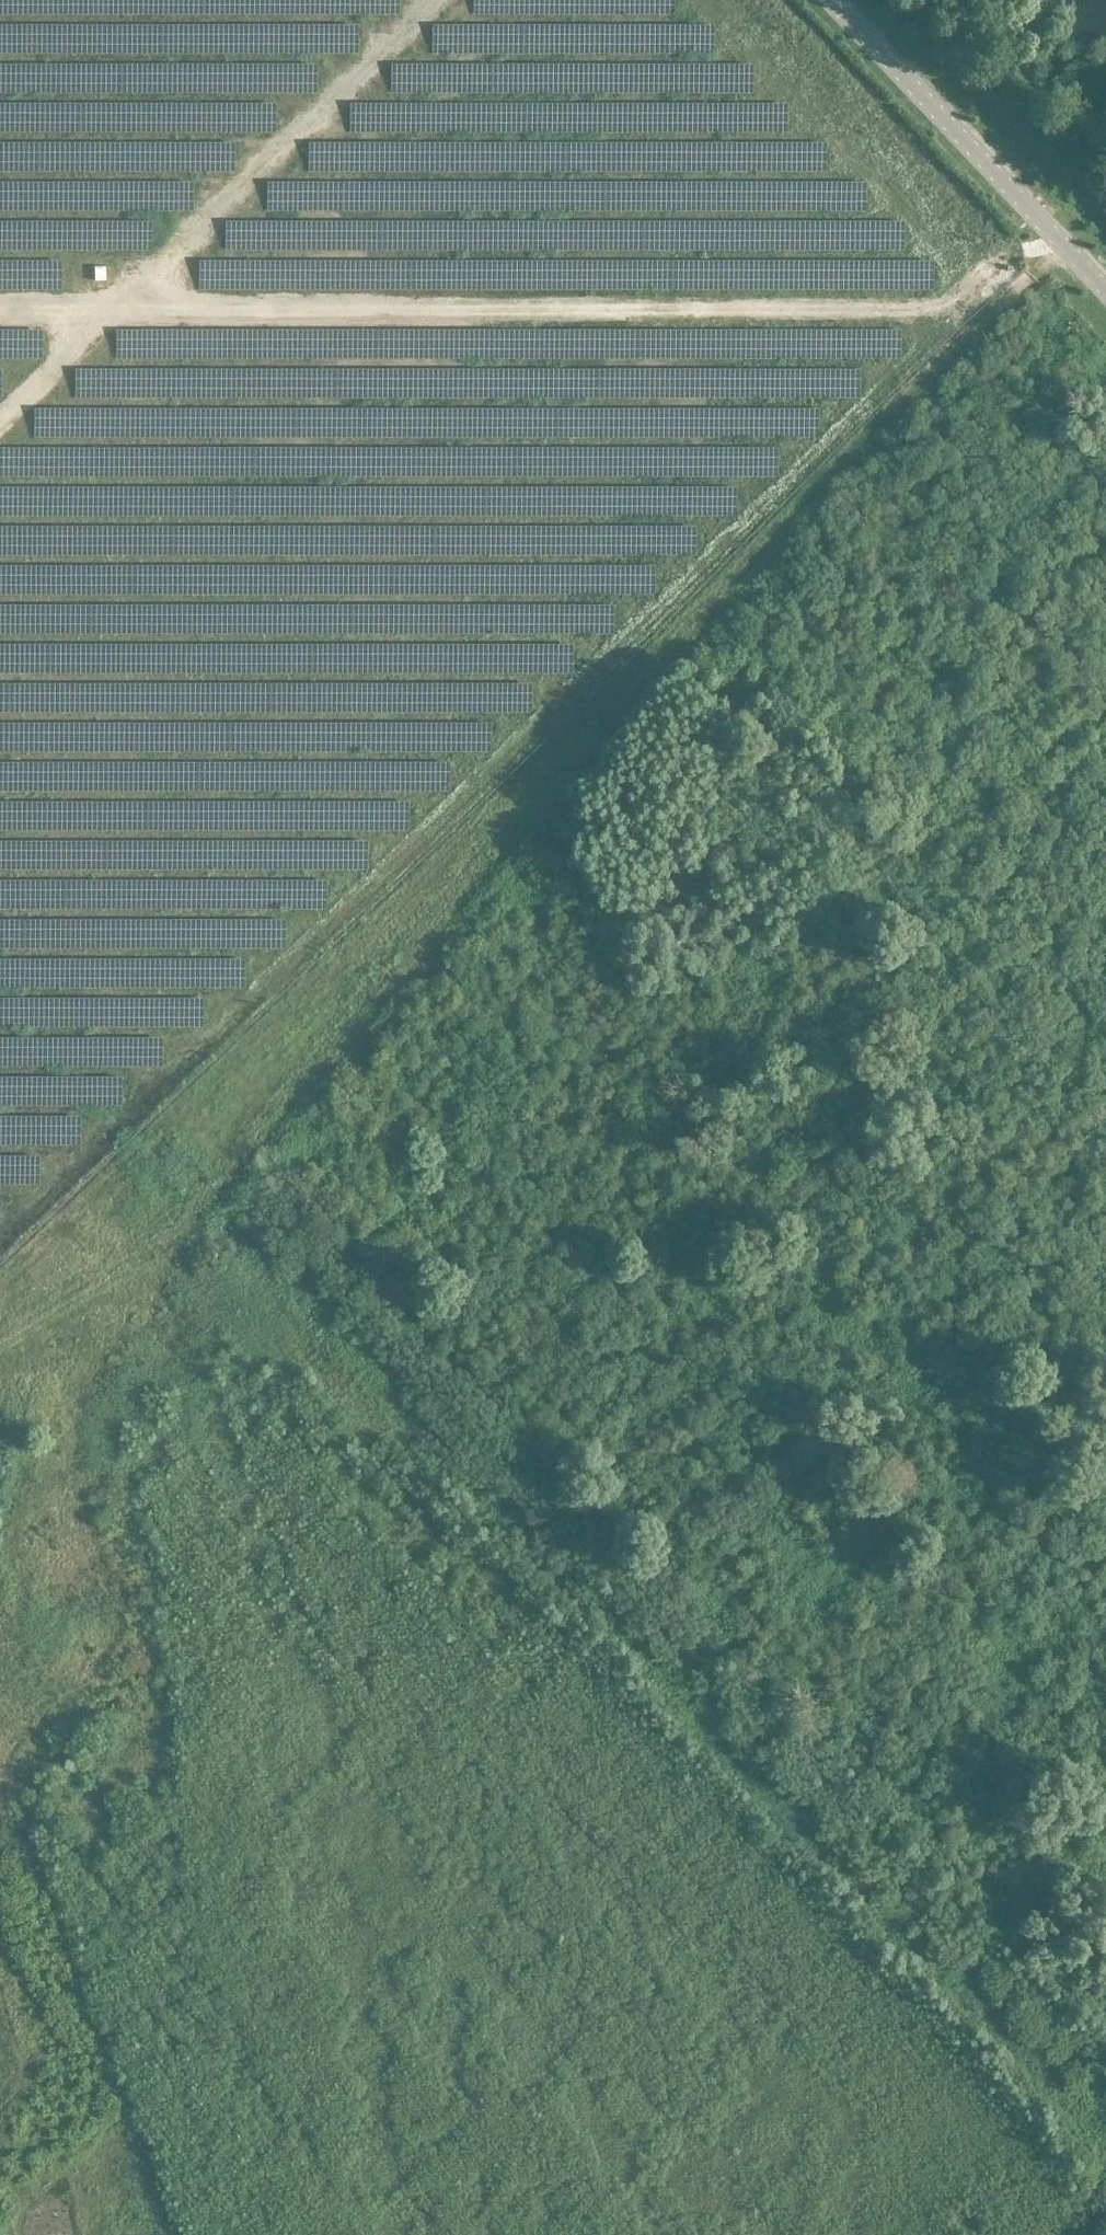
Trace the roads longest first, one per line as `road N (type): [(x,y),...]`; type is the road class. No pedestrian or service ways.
road 1 (unclassified): [(829,0),(1105,299)]

